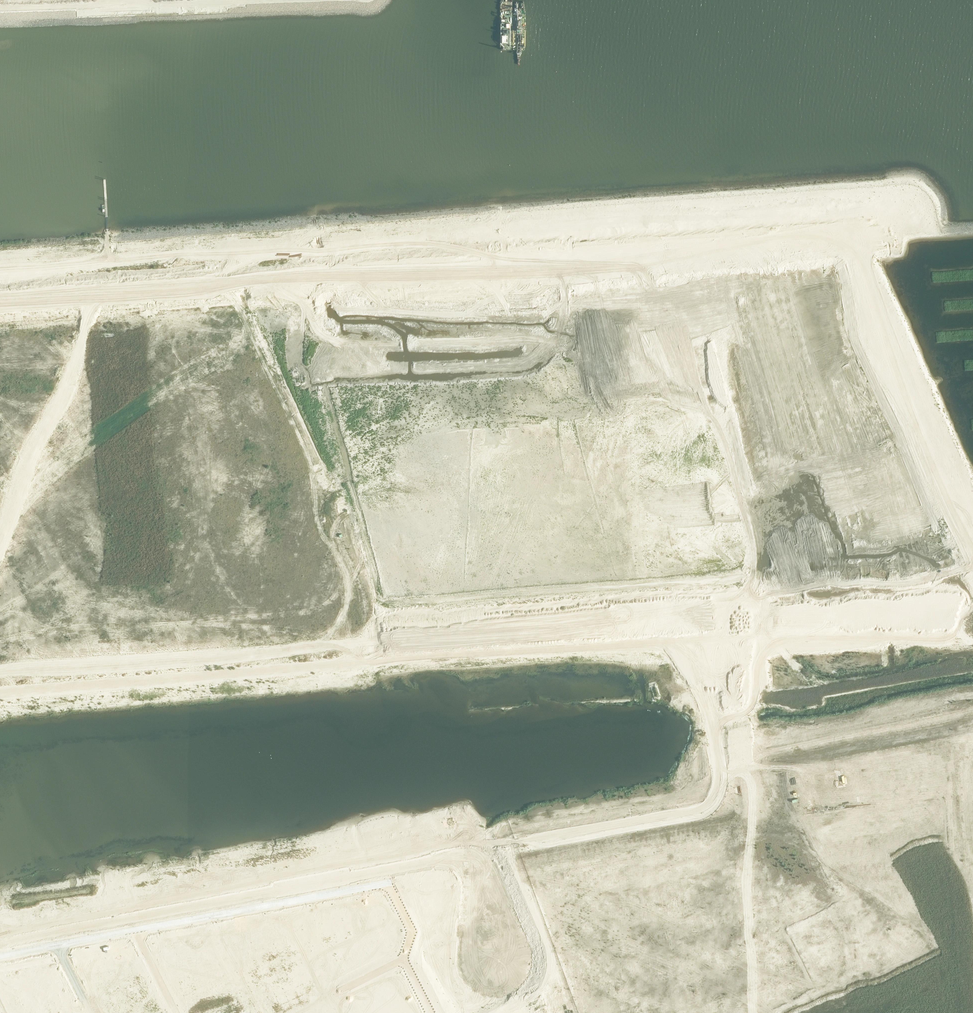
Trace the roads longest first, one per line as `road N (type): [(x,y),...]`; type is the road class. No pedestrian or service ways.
road 1 (tertiary): [(748,825),(390,884)]
road 2 (tertiary): [(522,1012),(720,906)]
road 3 (tertiary): [(746,794),(732,577)]
road 4 (residential): [(390,884),(412,932),(404,959),(430,1012)]
road 5 (residential): [(795,786),(853,904)]
road 6 (residential): [(751,889),(778,895),(823,983)]
road 7 (residential): [(916,765),(972,877)]
road 8 (residential): [(916,765),(795,786)]

